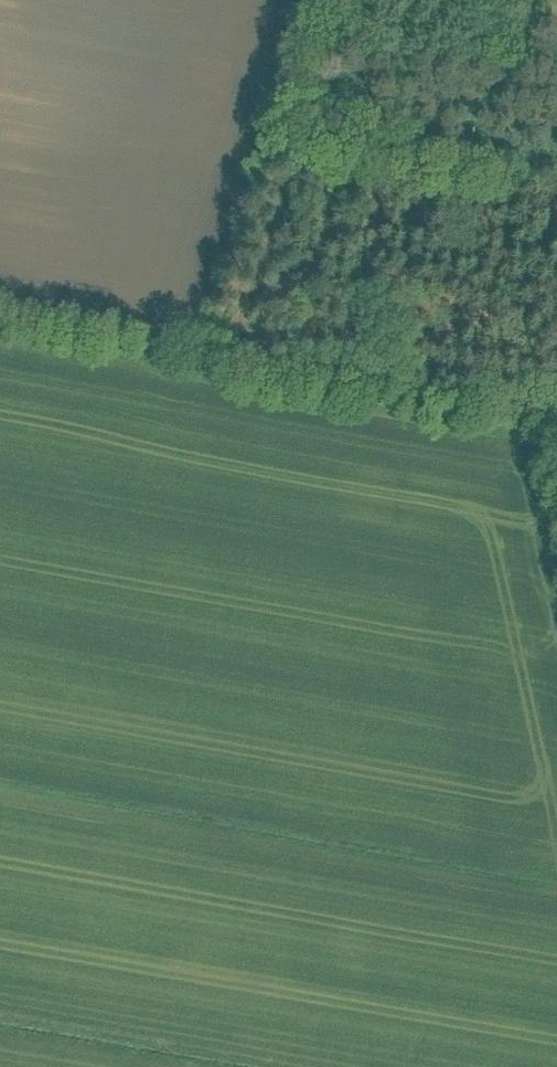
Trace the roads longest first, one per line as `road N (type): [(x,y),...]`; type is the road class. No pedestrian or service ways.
road 1 (track): [(556,419),(0,320)]

